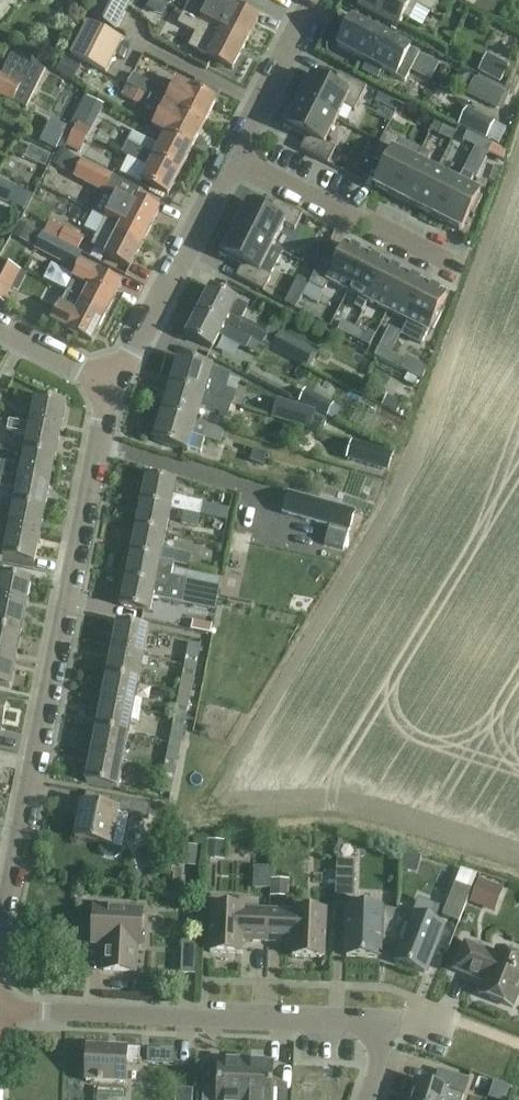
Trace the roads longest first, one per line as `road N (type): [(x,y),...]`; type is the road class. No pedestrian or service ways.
road 1 (residential): [(0,979),(111,386)]
road 2 (residential): [(386,1024),(0,1011)]
road 3 (residential): [(111,386),(227,160)]
road 4 (unclassified): [(438,266),(227,160)]
road 5 (residential): [(227,160),(311,0)]
road 6 (residential): [(111,386),(0,327)]

